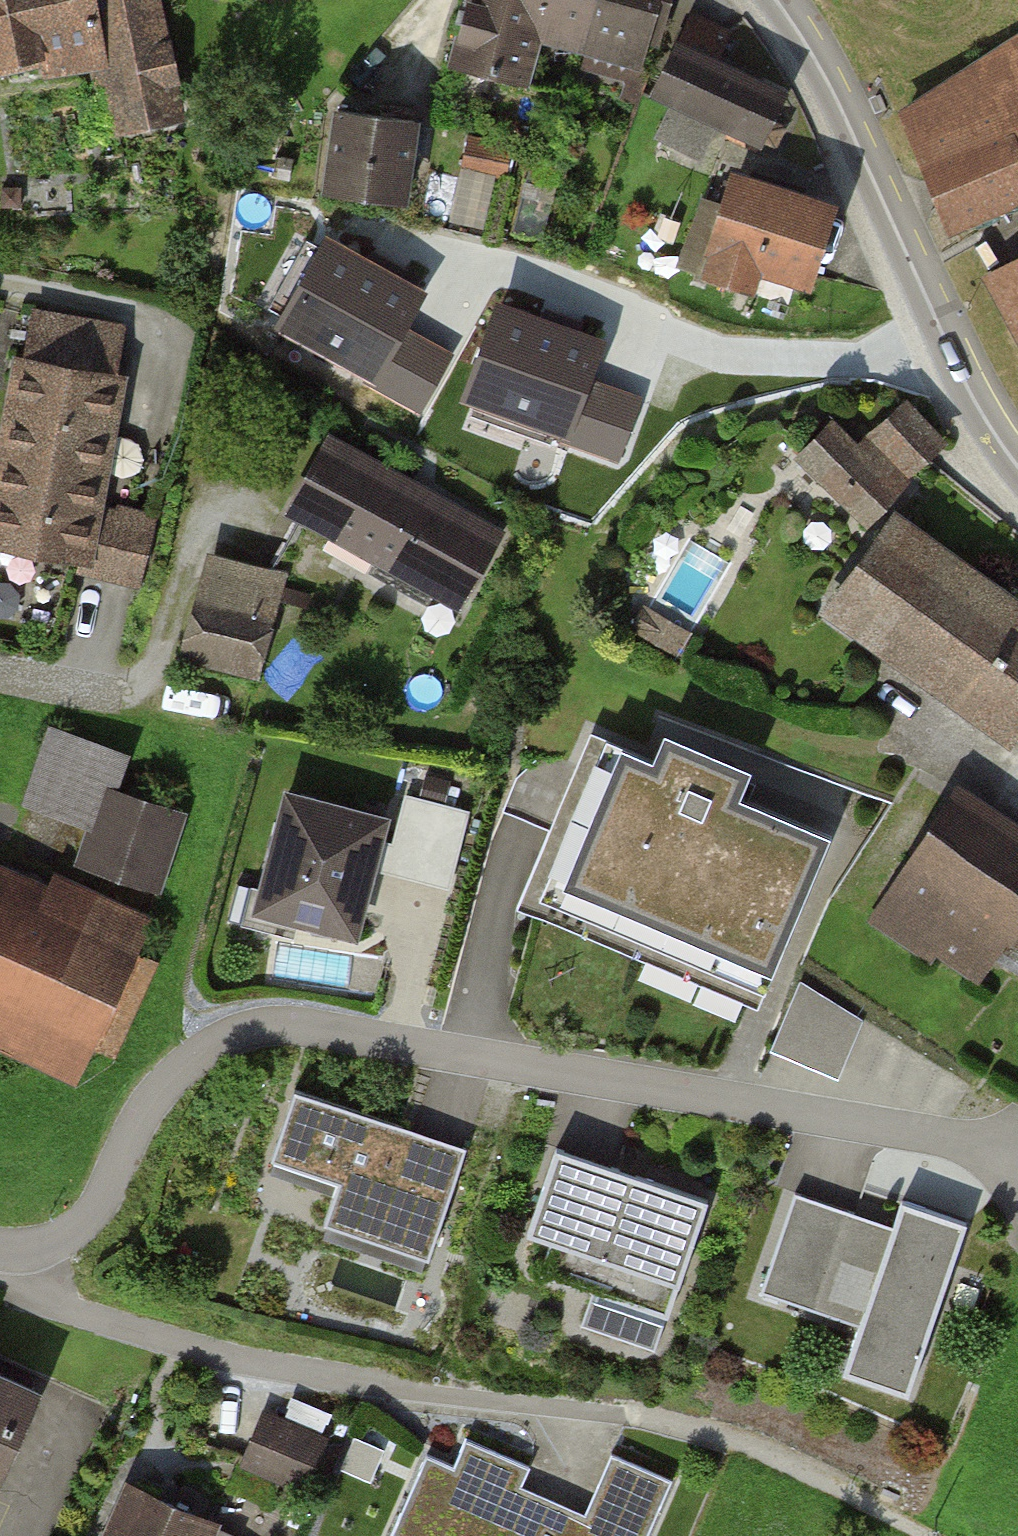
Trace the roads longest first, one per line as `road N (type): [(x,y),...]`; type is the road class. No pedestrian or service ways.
road 1 (residential): [(29,1251),(71,1233),(94,1206),(138,1121),(180,1068),(231,1038),(286,1024),(1017,1147)]
road 2 (residential): [(29,1251),(43,1290),(56,1302),(221,1355),(392,1387),(635,1413)]
road 3 (residential): [(788,0),(849,98),(947,313),(1017,444)]

